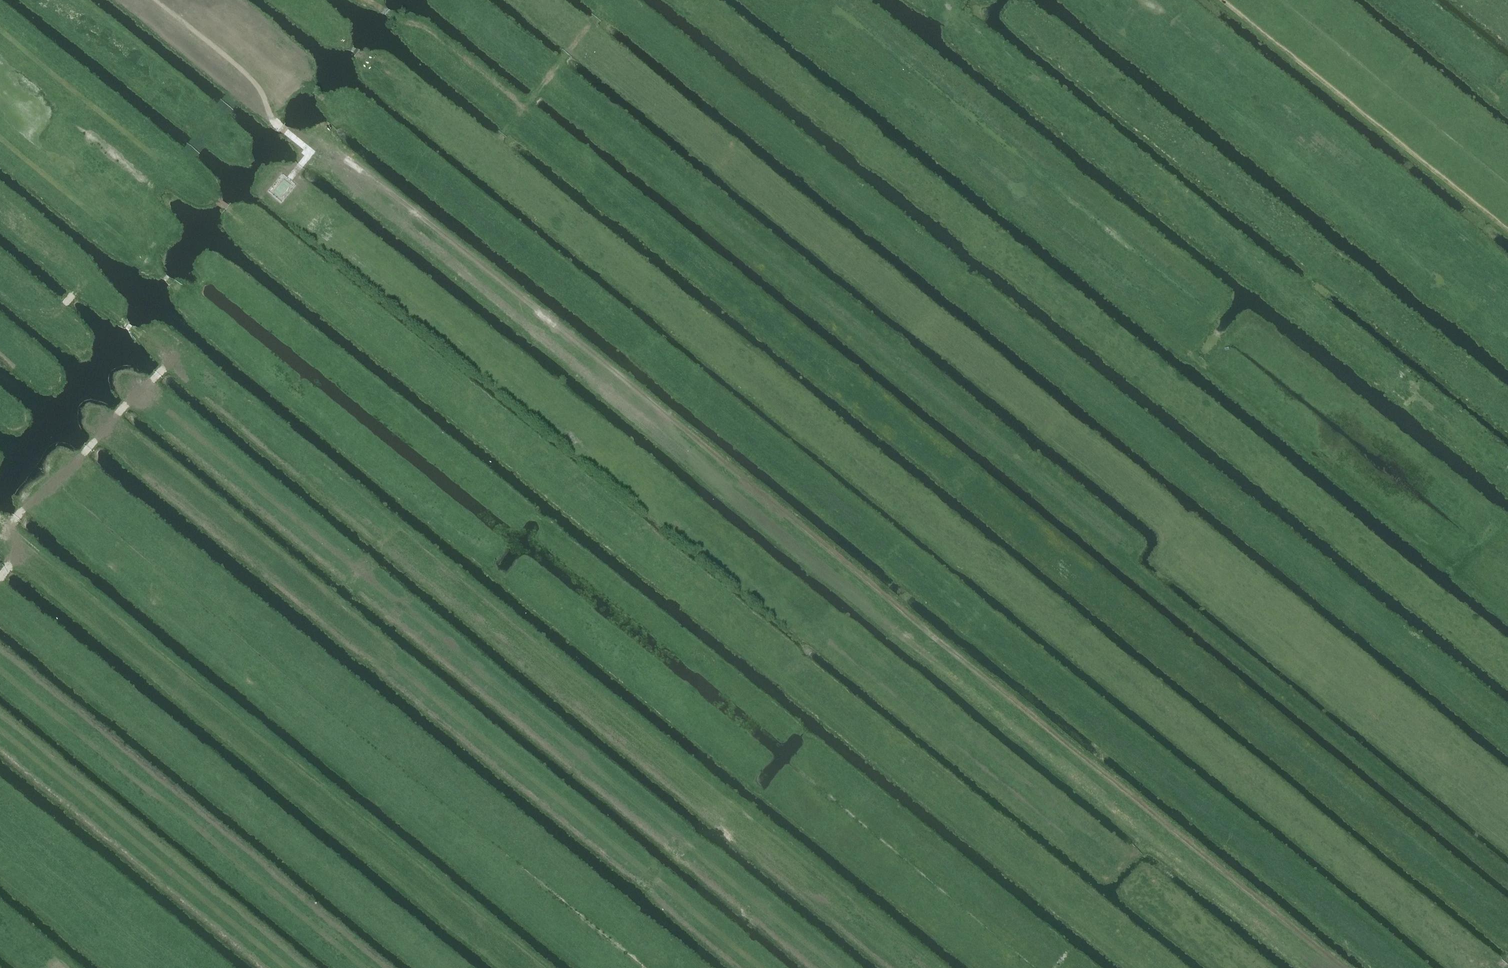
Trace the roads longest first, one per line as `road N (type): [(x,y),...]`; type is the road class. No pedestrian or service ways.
road 1 (track): [(1340,967),(361,165),(289,133),(235,67),(155,0)]
road 2 (track): [(547,967),(0,519)]
road 3 (track): [(1507,232),(1220,0)]

